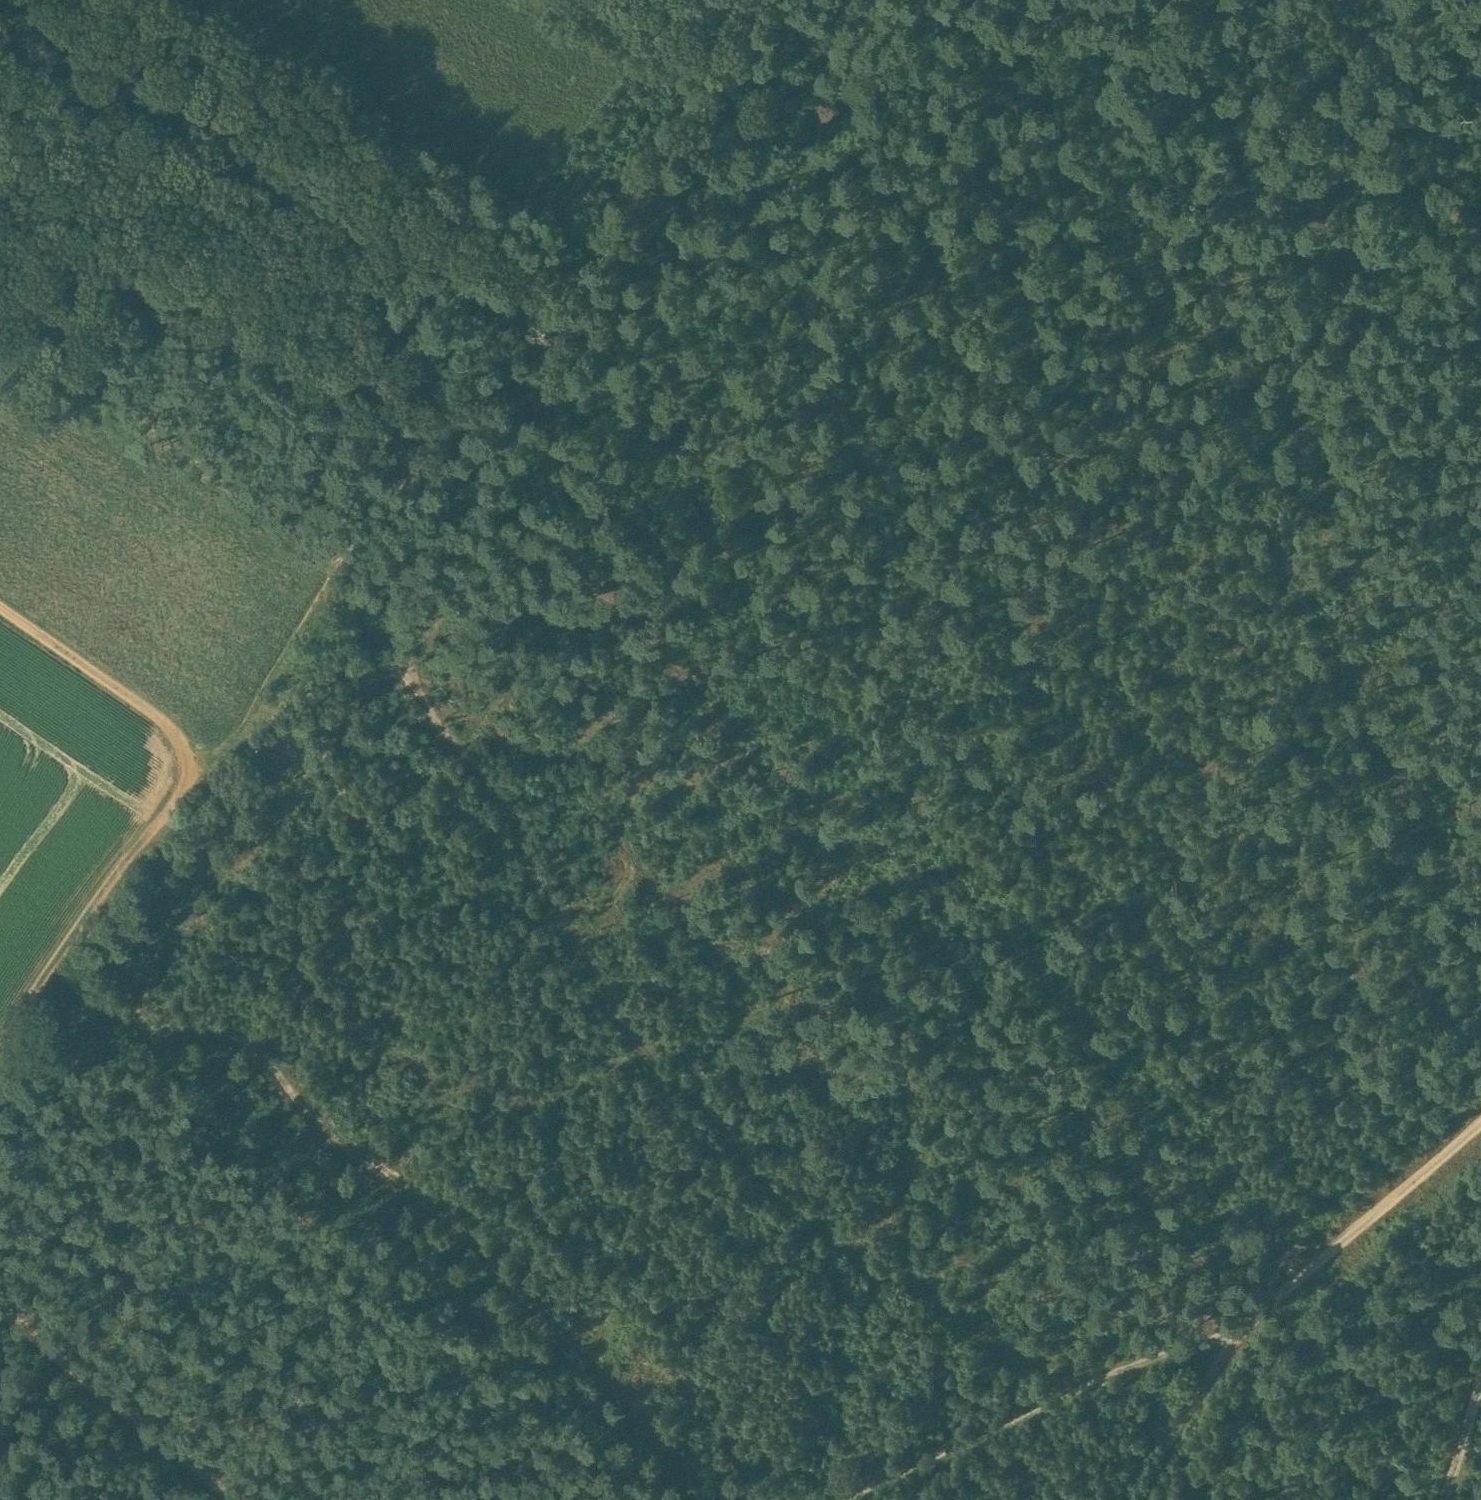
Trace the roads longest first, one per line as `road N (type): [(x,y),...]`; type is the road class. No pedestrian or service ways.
road 1 (track): [(201,769),(0,1060)]
road 2 (track): [(242,1499),(0,1305)]
road 3 (track): [(0,610),(163,719),(201,769)]
road 4 (track): [(1281,1284),(1480,1125)]
road 5 (track): [(1149,1499),(1228,1352),(1281,1284)]
road 6 (track): [(1480,1368),(1440,1499)]

